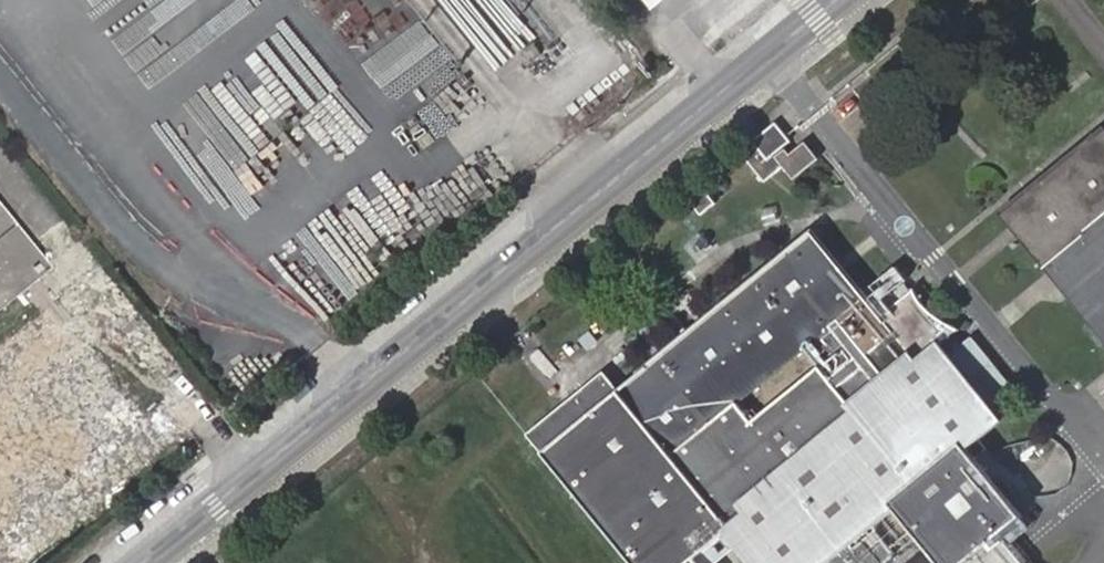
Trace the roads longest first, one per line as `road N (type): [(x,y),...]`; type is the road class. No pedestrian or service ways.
road 1 (tertiary): [(835,0),(143,562)]

